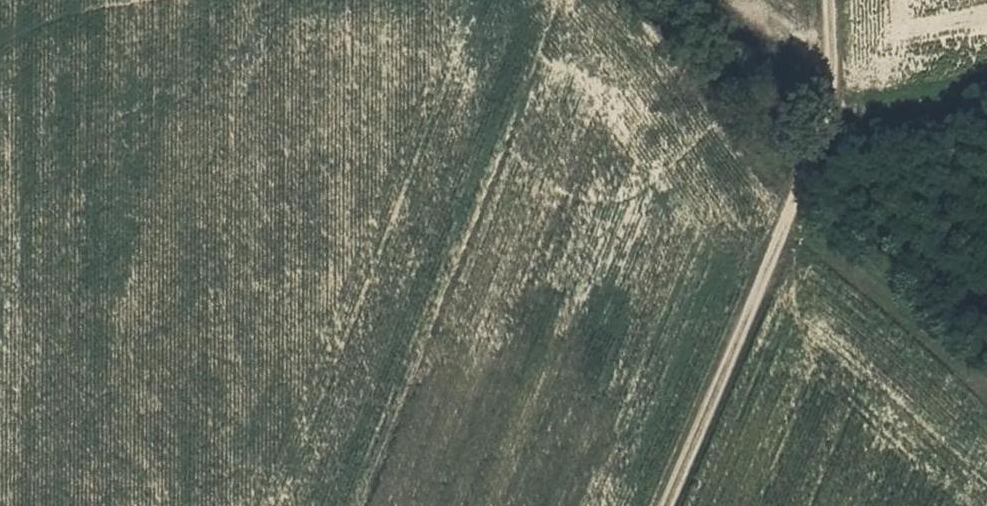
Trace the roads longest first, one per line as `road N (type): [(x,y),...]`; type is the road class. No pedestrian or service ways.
road 1 (track): [(668,505),(827,131),(829,0)]

